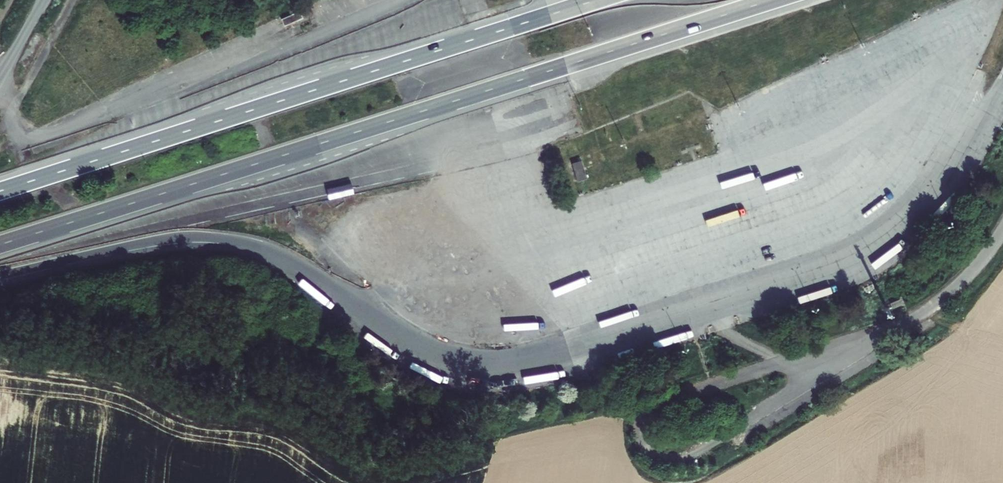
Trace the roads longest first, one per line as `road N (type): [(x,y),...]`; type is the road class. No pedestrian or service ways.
road 1 (motorway): [(0,245),(774,0)]
road 2 (motorway): [(595,0),(0,192)]
road 3 (motorway): [(0,278),(183,240)]

